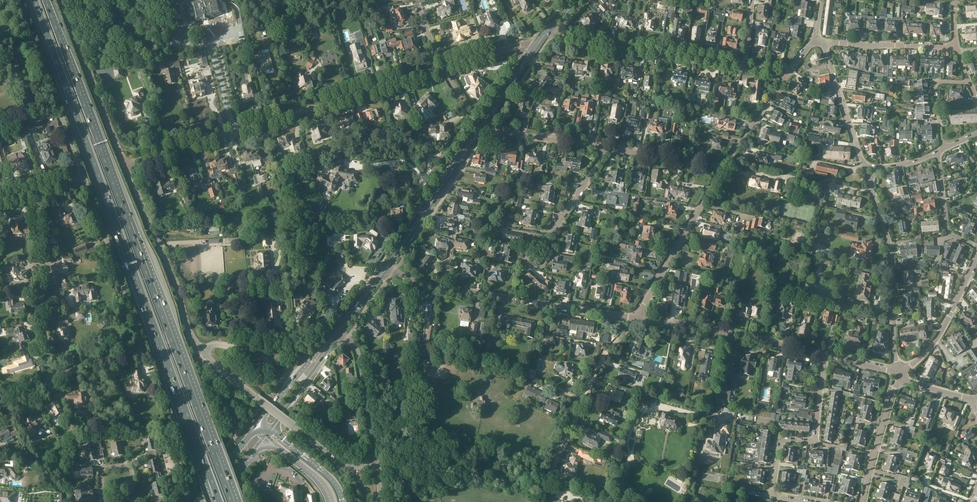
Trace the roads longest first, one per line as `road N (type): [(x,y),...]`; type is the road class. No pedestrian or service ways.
road 1 (motorway): [(233,501),(48,0)]
road 2 (motorway): [(33,0),(217,501)]
road 3 (residential): [(123,161),(444,67)]
road 4 (residential): [(50,381),(93,360),(129,355),(139,344),(83,176)]
road 5 (residential): [(387,267),(445,289),(637,318)]
road 6 (residential): [(202,353),(123,161)]
road 7 (residential): [(746,66),(560,36),(550,28)]
road 8 (residential): [(897,372),(890,244),(869,183)]
road 9 (residential): [(50,381),(37,191)]
road 10 (residential): [(83,176),(18,0)]
road 11 (residential): [(772,496),(782,441),(814,442),(823,354)]
road 12 (residential): [(123,161),(59,0)]
road 13 (residential): [(637,318),(720,168)]
road 14 (secondary): [(387,267),(482,128)]
road 15 (track): [(544,495),(614,345)]
road 16 (residential): [(902,371),(950,318),(976,256)]
road 17 (residential): [(654,403),(707,413),(725,332)]
road 18 (residential): [(825,43),(956,46)]
road 19 (unclassified): [(375,454),(358,354),(340,333)]
road 20 (residential): [(537,256),(608,149)]
road 21 (residential): [(862,501),(903,380)]
road 22 (residential): [(608,149),(482,128)]
road 23 (residential): [(863,164),(825,43)]
road 24 (secondary): [(336,330),(258,424)]

